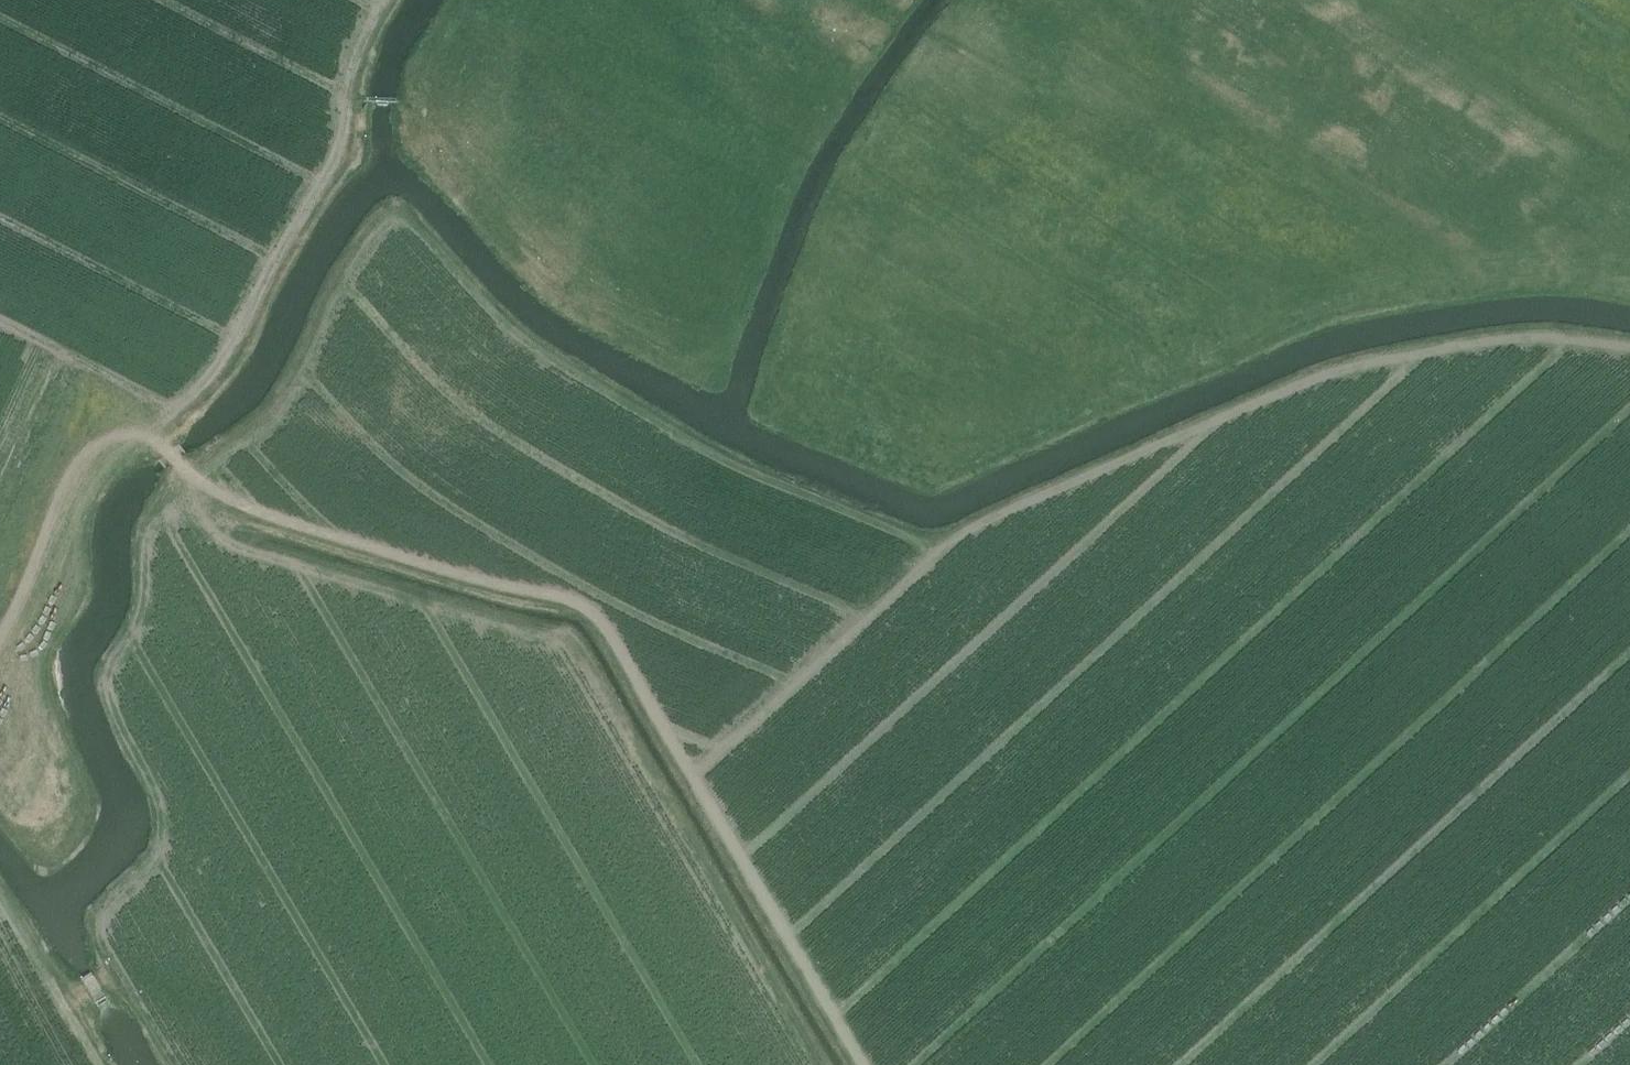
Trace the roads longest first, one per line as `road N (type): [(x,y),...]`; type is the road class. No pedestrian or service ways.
road 1 (track): [(209,491),(153,445),(171,410),(0,321)]

